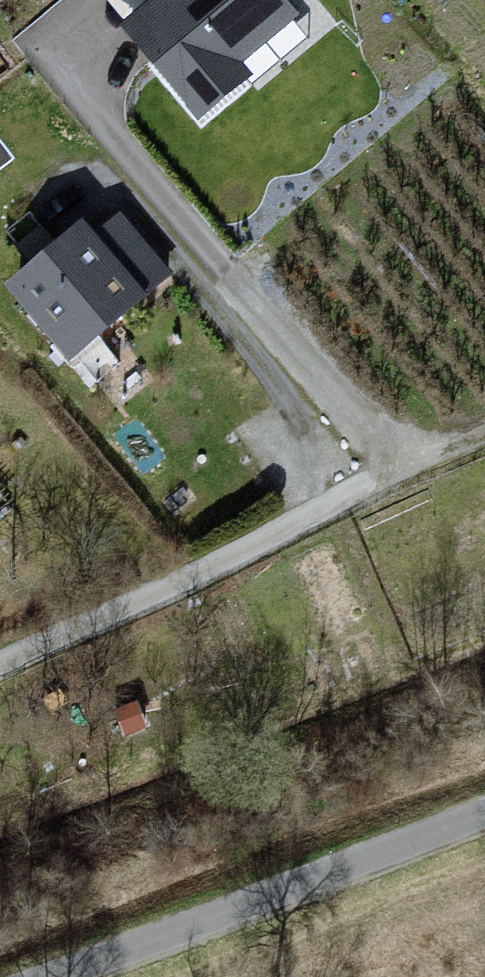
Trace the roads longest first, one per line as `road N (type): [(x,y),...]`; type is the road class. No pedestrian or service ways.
road 1 (residential): [(0,661),(350,492),(374,458),(357,421),(72,84),(78,61),(105,31)]
road 2 (track): [(62,976),(484,816)]

